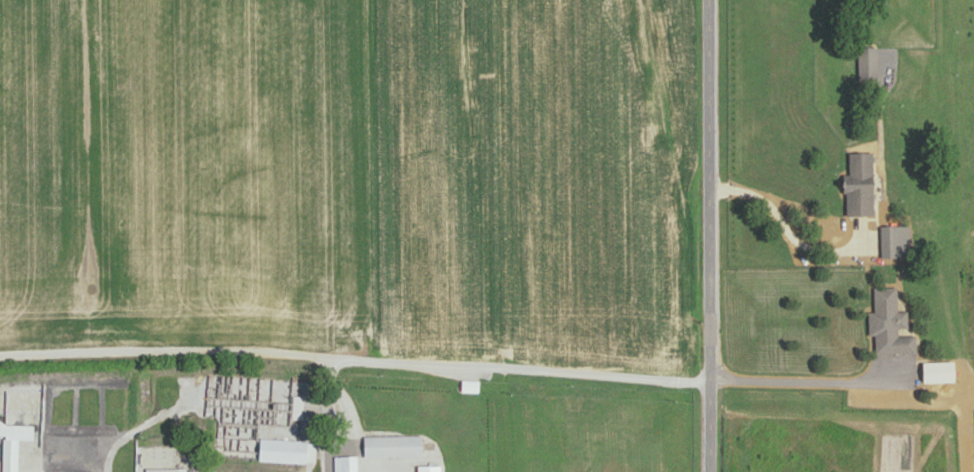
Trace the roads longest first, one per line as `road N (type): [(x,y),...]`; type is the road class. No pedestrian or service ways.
road 1 (residential): [(710,471),(708,0)]

